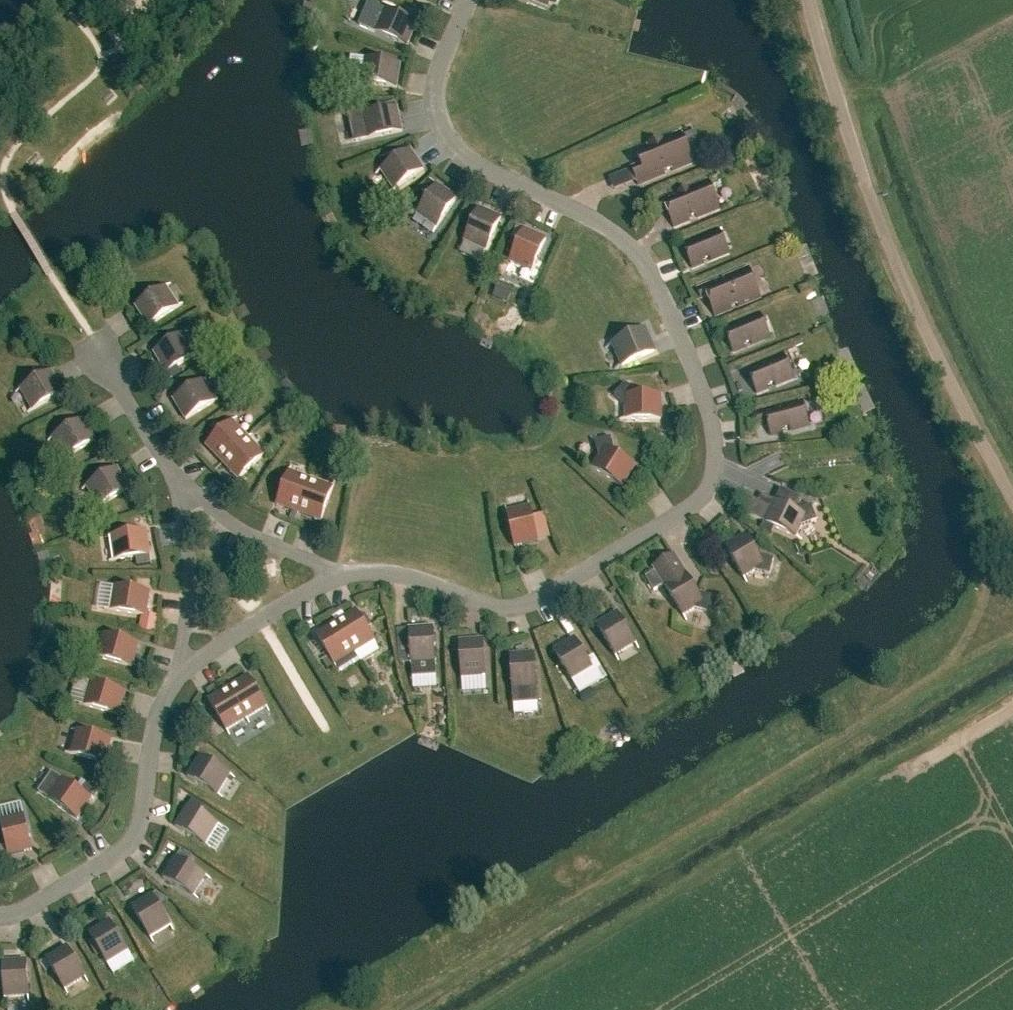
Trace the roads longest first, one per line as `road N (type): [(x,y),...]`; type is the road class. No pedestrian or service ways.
road 1 (residential): [(347,575),(406,575),(490,609),(534,606),(688,510),(704,495),(718,459),(703,387),(631,247),(584,213),(466,157),(441,125),(442,68),(472,0)]
road 2 (unclassified): [(812,0),(902,277),(1012,486)]
road 3 (residential): [(0,901),(43,899),(117,858),(147,798),(162,710),(180,678)]
road 4 (residential): [(180,678),(191,570),(179,483)]
road 5 (residential): [(180,678),(347,575)]
road 6 (residential): [(347,575),(240,530),(179,483)]
road 7 (residential): [(179,483),(96,345)]

